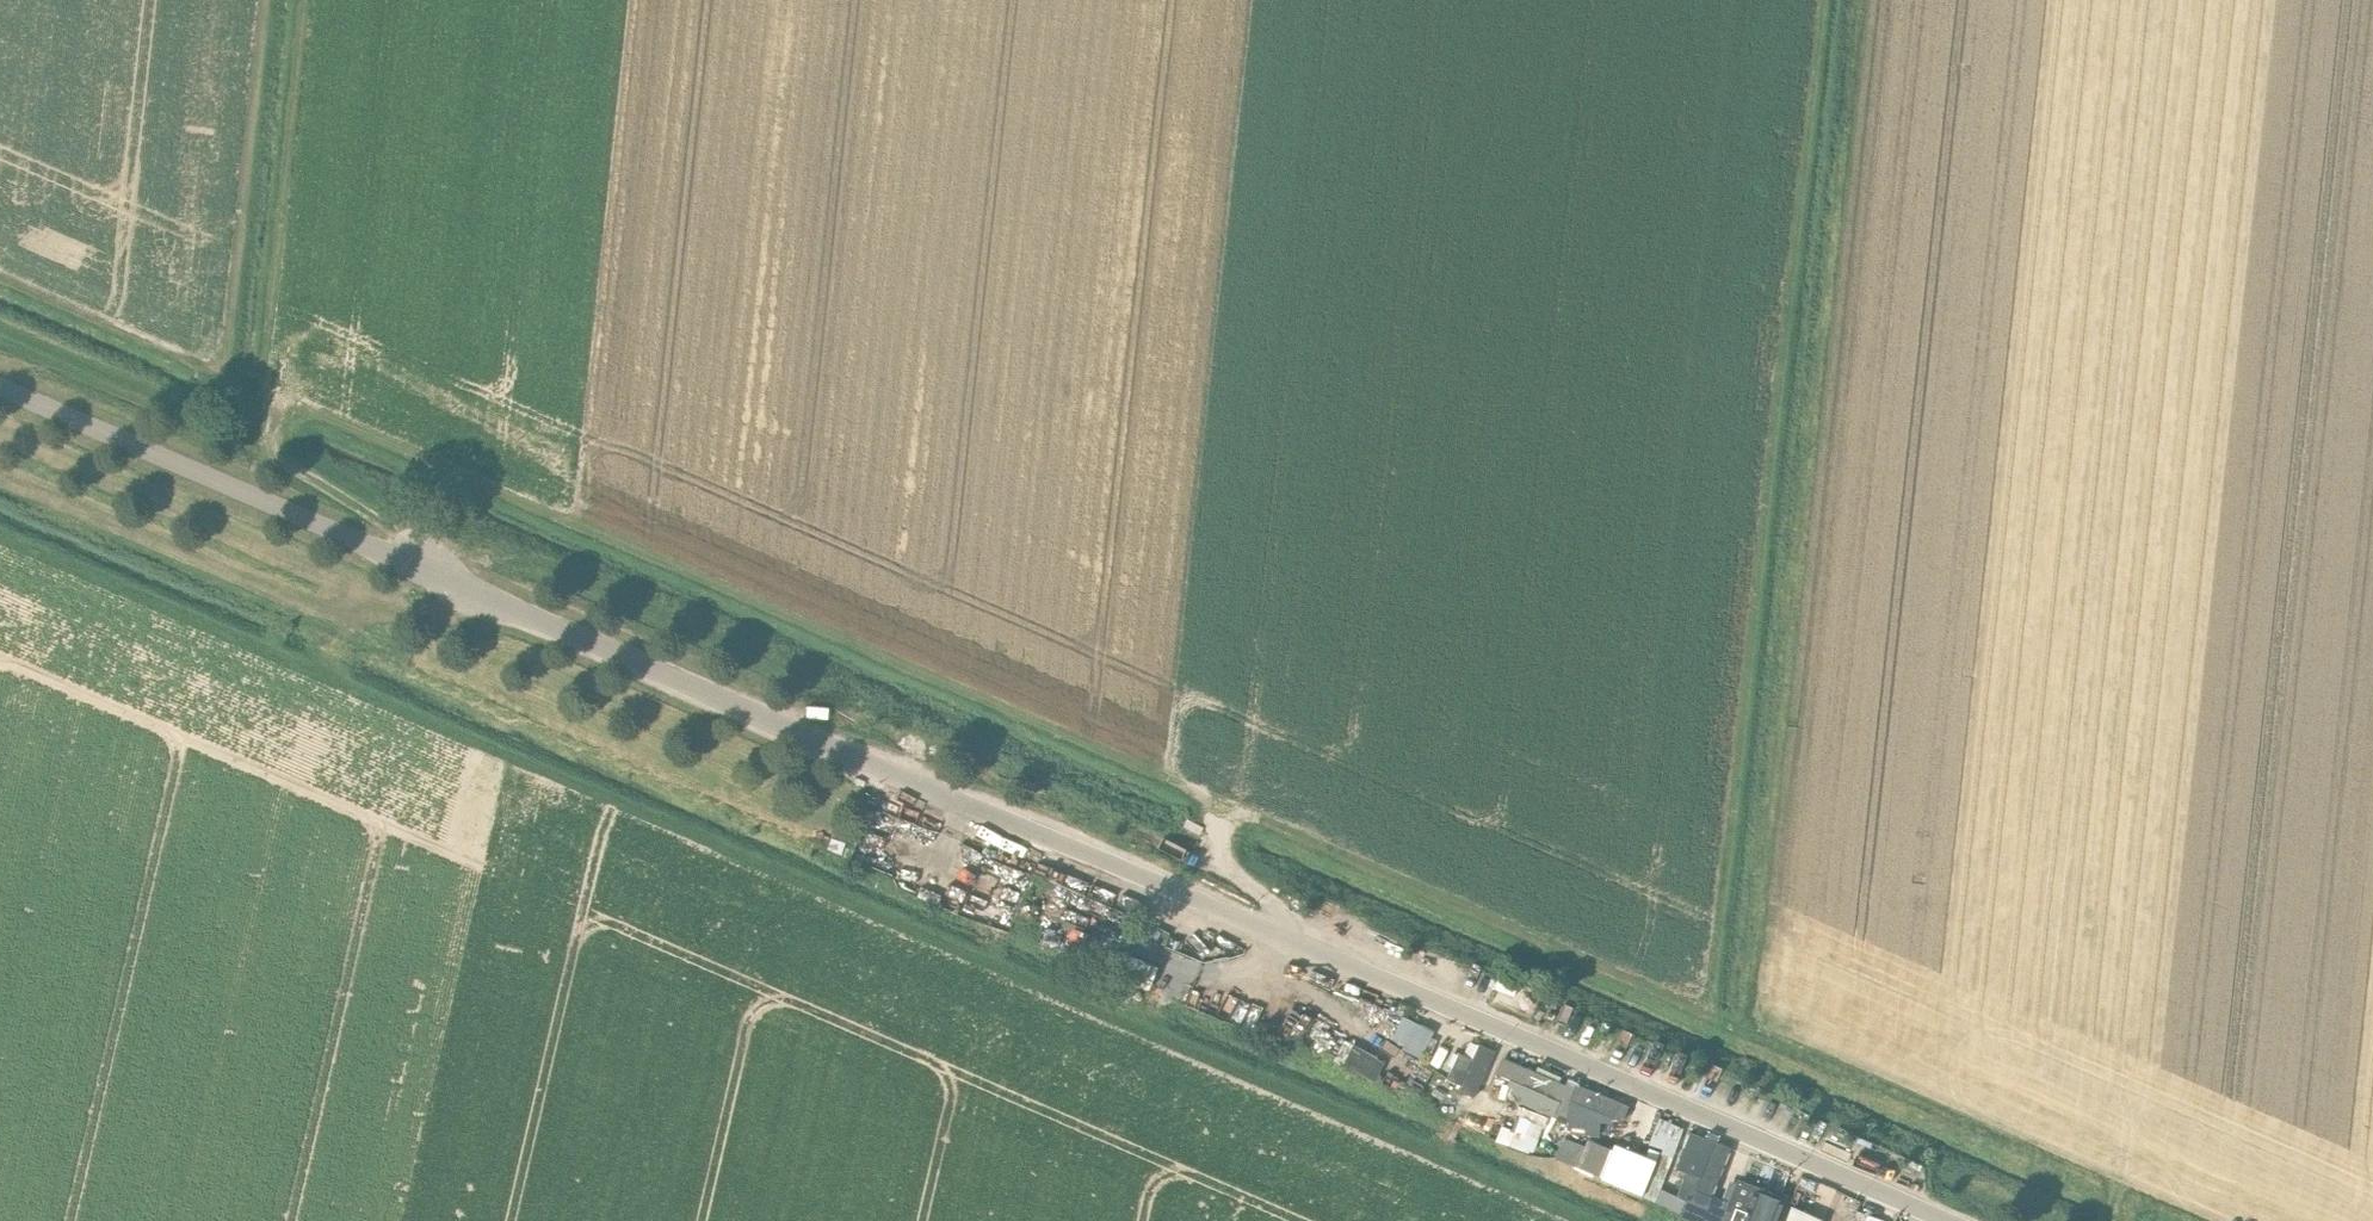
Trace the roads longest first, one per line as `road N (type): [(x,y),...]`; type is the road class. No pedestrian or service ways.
road 1 (track): [(2189,1220),(302,407),(198,352)]
road 2 (unclassified): [(1947,1220),(0,386)]
road 3 (track): [(1742,1030),(1854,0)]
road 4 (track): [(0,340),(793,679),(867,725)]
road 5 (track): [(303,0),(267,332),(268,437),(283,463),(397,535),(420,569)]
road 6 (track): [(749,712),(858,723),(1047,794),(1237,880),(1263,899),(1285,937)]
road 7 (track): [(320,677),(343,631),(368,613),(504,606)]
road 8 (track): [(266,655),(291,598),(349,624)]

